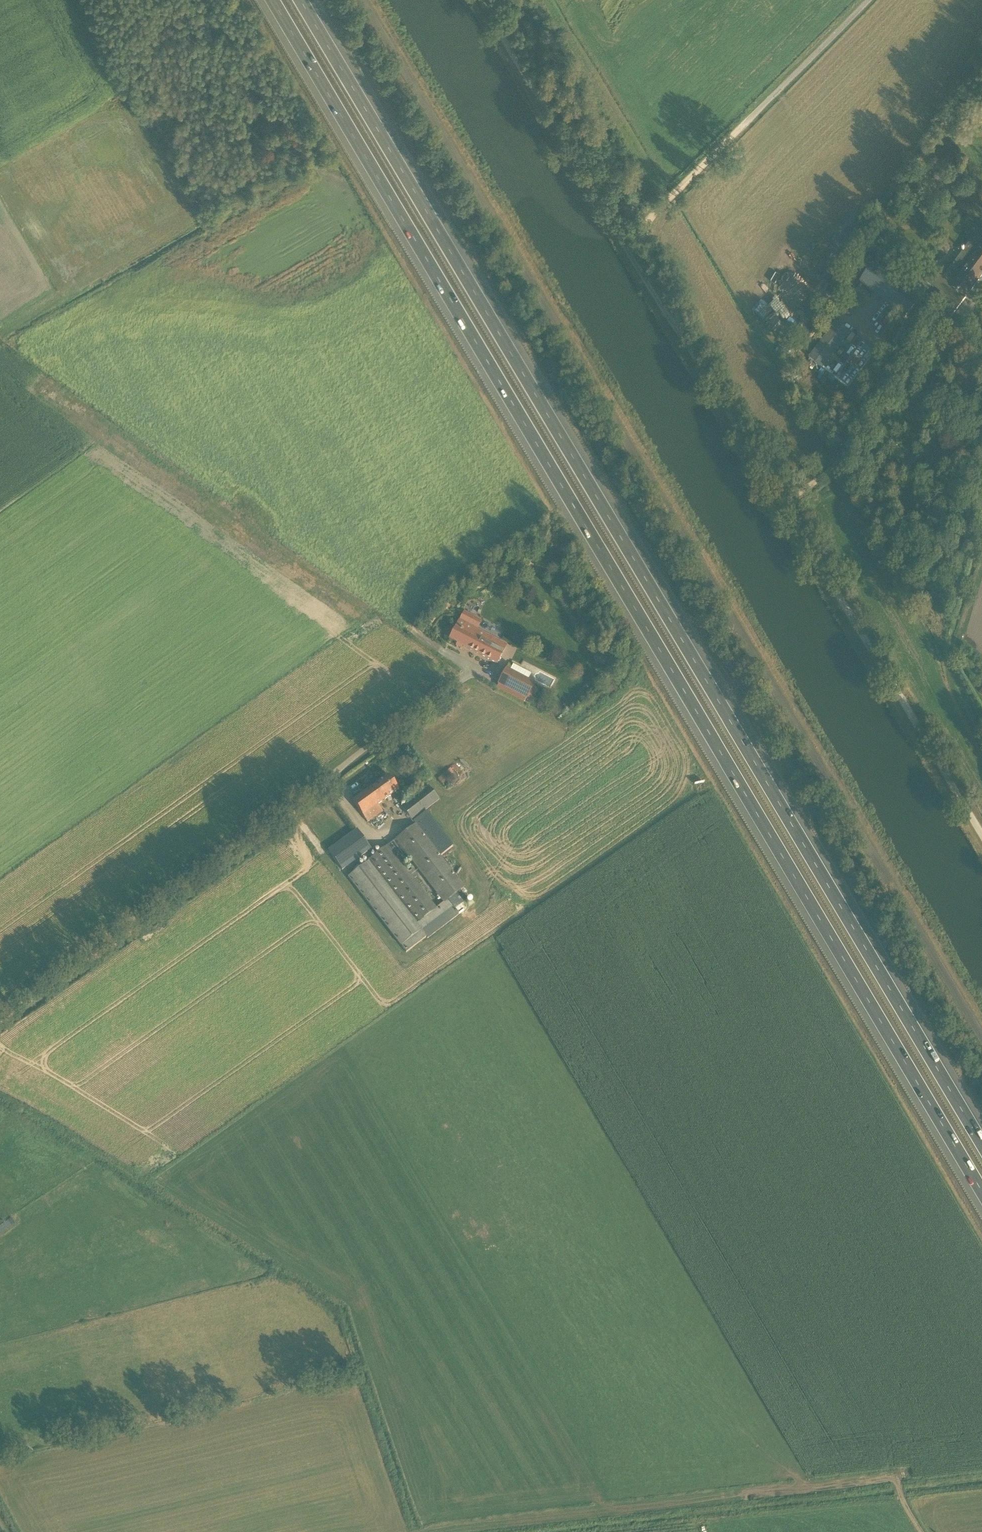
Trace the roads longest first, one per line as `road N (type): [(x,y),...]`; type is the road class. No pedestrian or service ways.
road 1 (motorway): [(273,0),(981,1190)]
road 2 (motorway): [(981,1140),(302,0)]
road 3 (unclassified): [(981,1029),(370,0)]
road 4 (track): [(480,0),(981,833)]
road 5 (unclassified): [(0,1027),(464,680)]
road 6 (unclassified): [(613,229),(654,213),(867,0)]
road 7 (track): [(654,213),(646,244),(679,333)]

